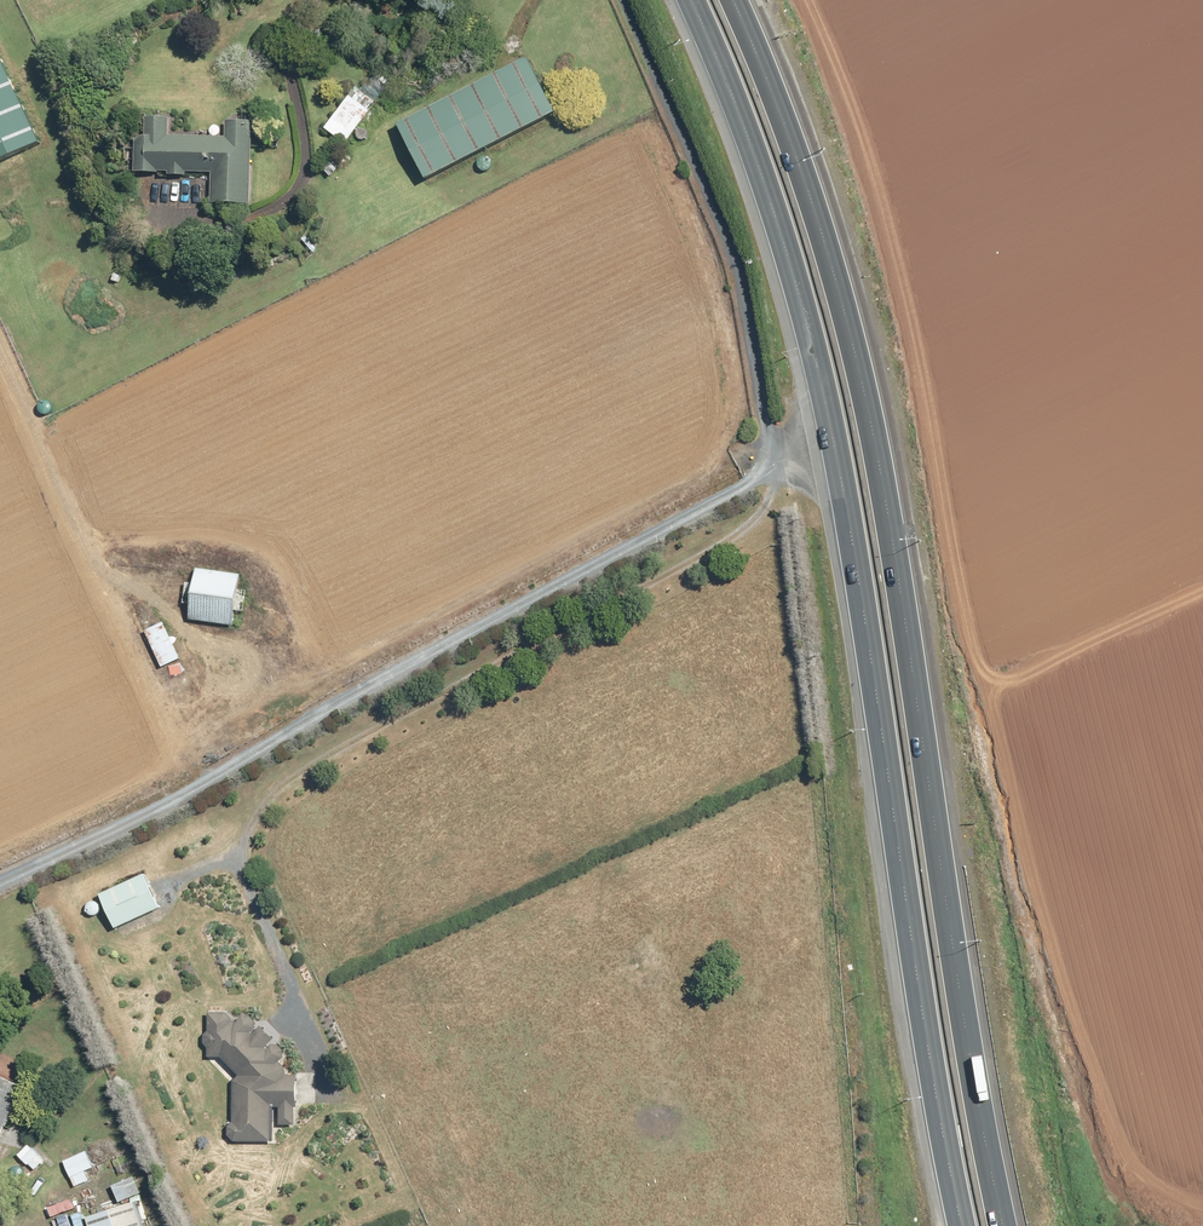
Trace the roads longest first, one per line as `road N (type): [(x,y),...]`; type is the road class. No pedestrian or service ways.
road 1 (motorway): [(736,0),(824,243),(863,386),(965,1046),(1003,1225)]
road 2 (motorway): [(957,1225),(920,1045),(849,540),(816,363),(782,243),(693,0)]
road 3 (track): [(0,362),(93,562),(193,641),(270,678),(320,673),(735,458),(763,476)]

